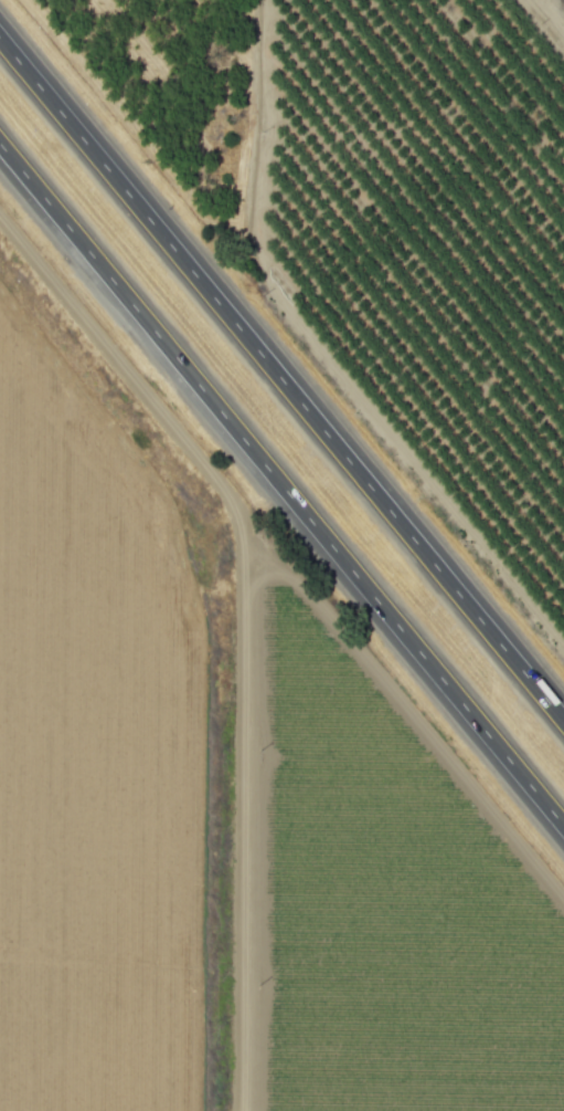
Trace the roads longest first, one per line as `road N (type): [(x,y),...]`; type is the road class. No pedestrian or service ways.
road 1 (motorway): [(563,723),(0,41)]
road 2 (motorway): [(0,147),(563,828)]

